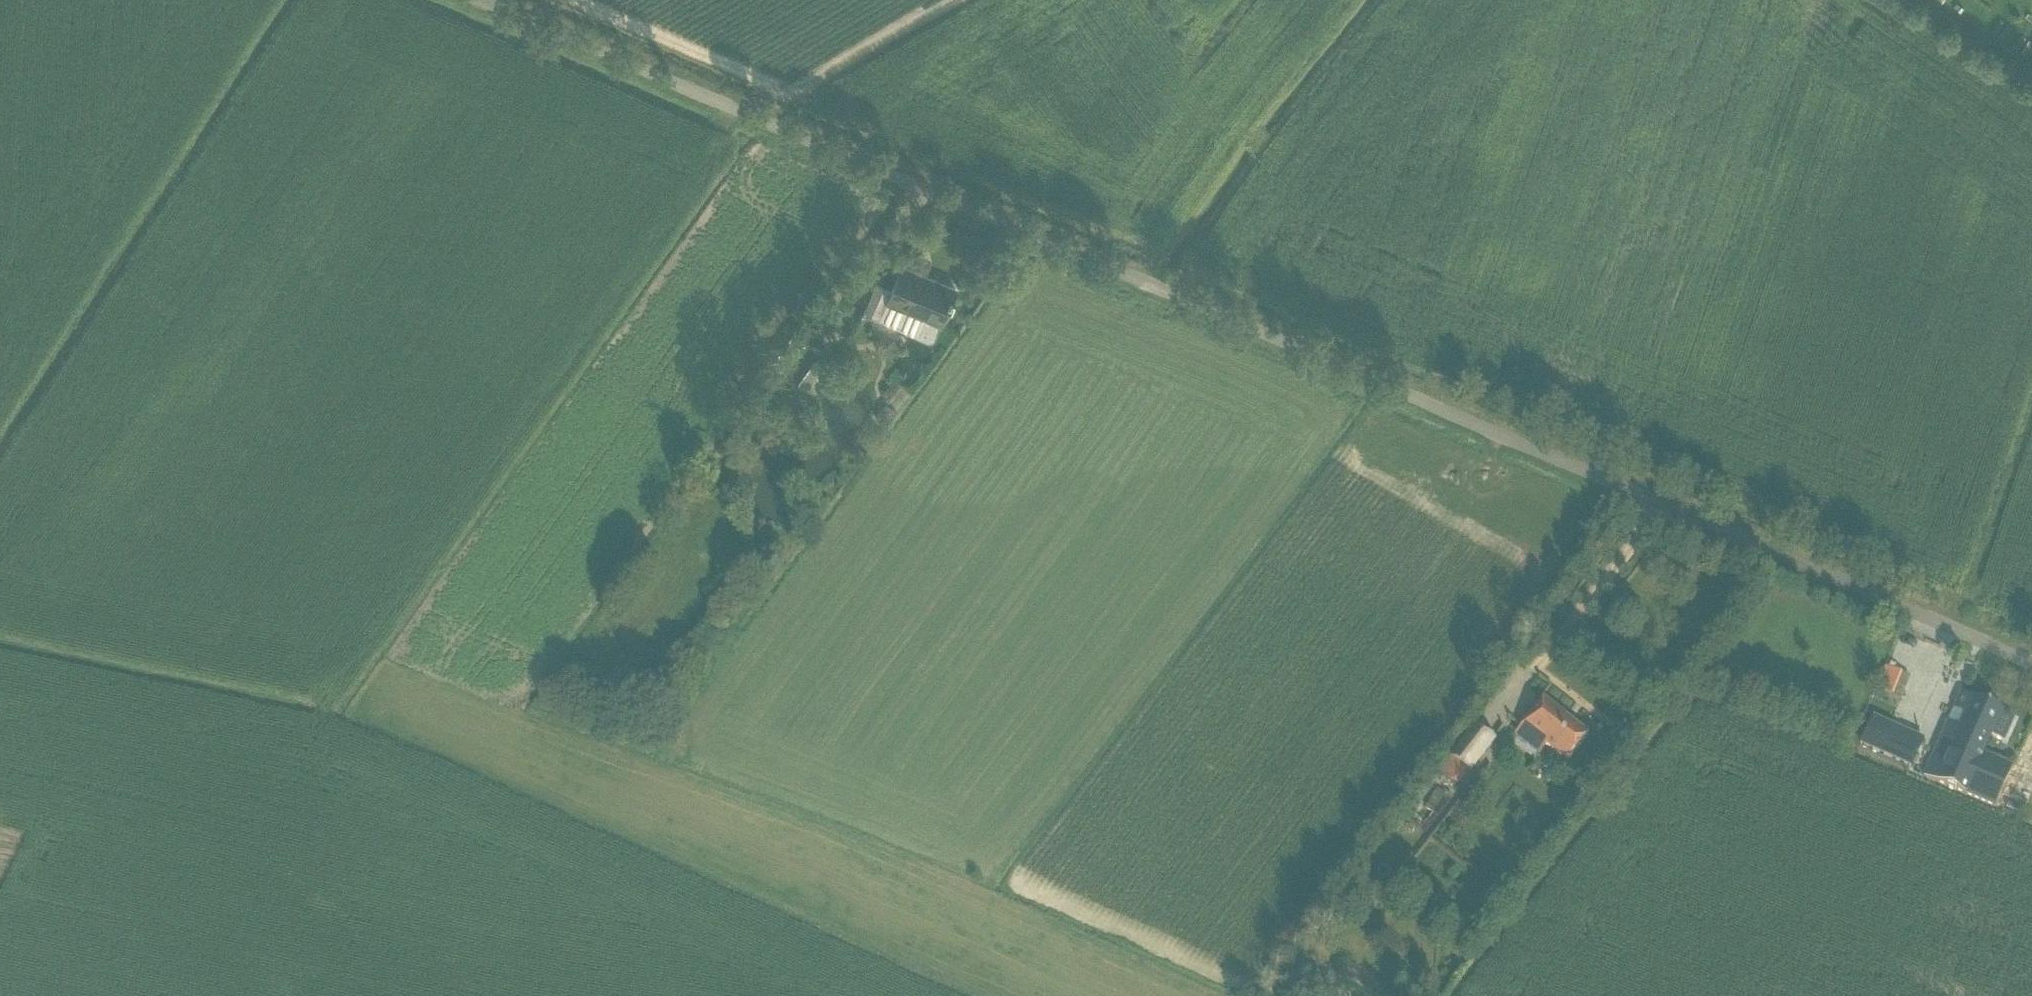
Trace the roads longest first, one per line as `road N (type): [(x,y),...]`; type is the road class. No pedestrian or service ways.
road 1 (unclassified): [(2031,664),(1480,423),(1084,274),(463,0)]

